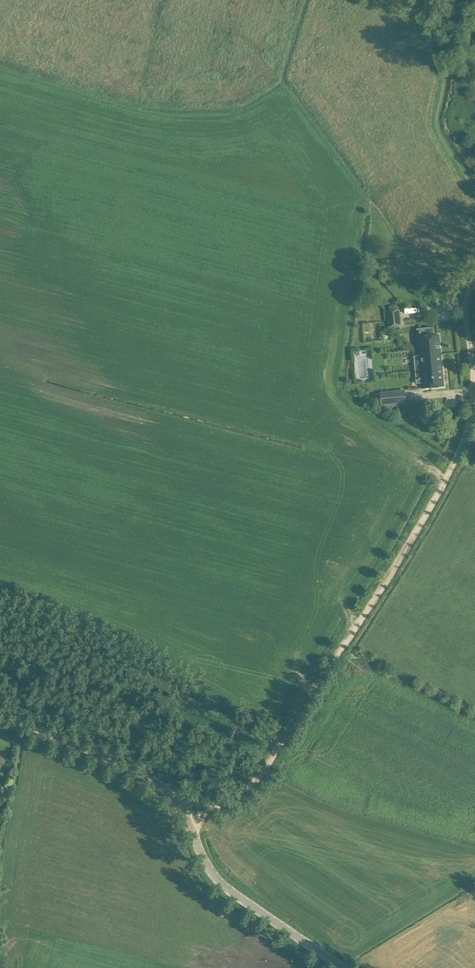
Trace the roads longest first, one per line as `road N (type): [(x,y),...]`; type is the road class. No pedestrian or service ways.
road 1 (track): [(474,290),(453,454),(263,767),(238,790),(187,808)]
road 2 (tertiary): [(348,967),(221,882),(168,786),(0,716)]

